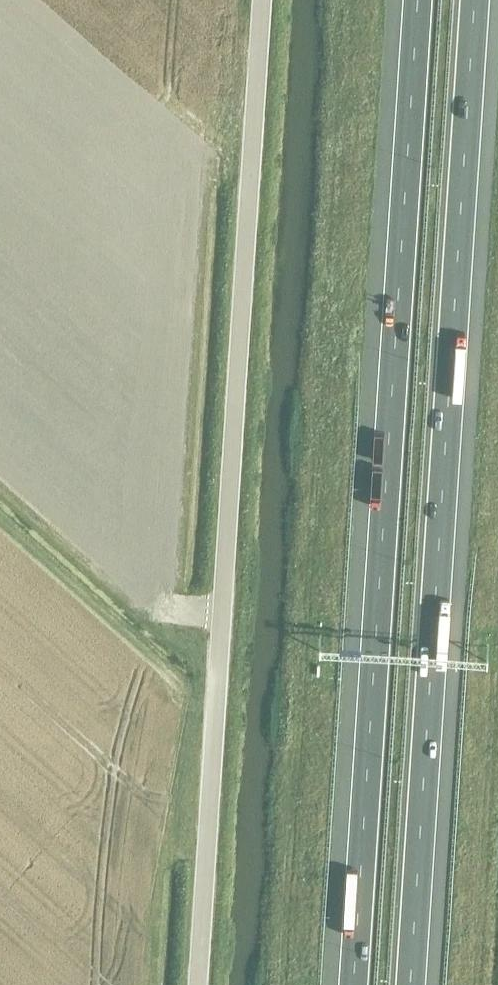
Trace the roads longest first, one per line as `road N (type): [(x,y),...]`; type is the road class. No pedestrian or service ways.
road 1 (unclassified): [(200,984),(265,0)]
road 2 (motorway): [(410,984),(475,0)]
road 3 (motorway): [(418,0),(354,984)]

